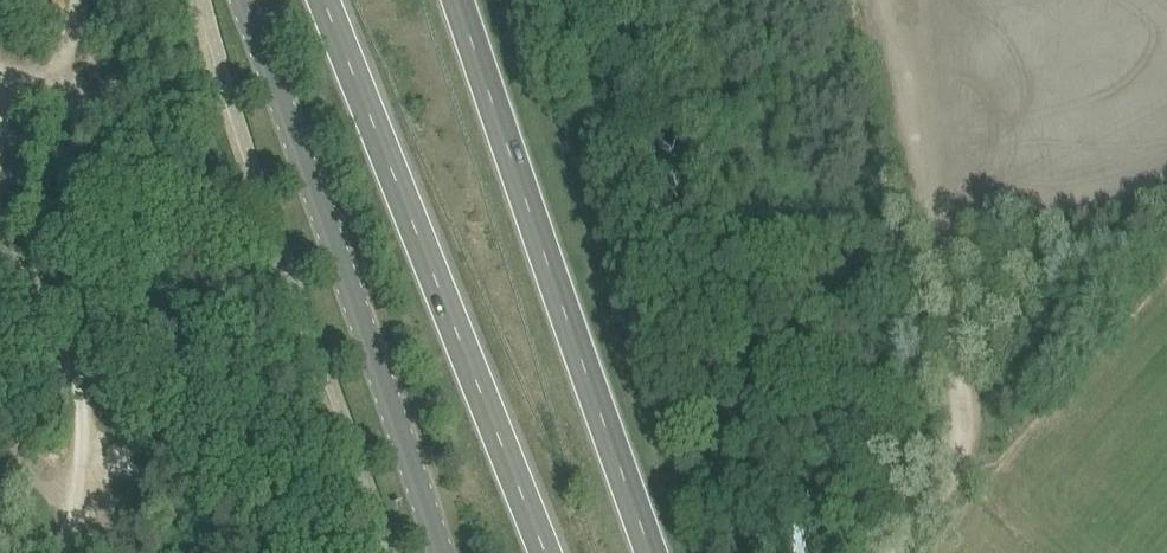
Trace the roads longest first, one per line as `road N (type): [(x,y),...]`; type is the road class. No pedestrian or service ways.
road 1 (trunk): [(330,0),(548,552)]
road 2 (track): [(877,552),(957,454),(968,412),(942,239),(887,0)]
road 3 (tertiary): [(436,552),(235,0)]
road 4 (trunk): [(659,552),(468,0)]
road 5 (track): [(0,248),(37,283),(73,342),(91,429),(74,527),(61,552)]

